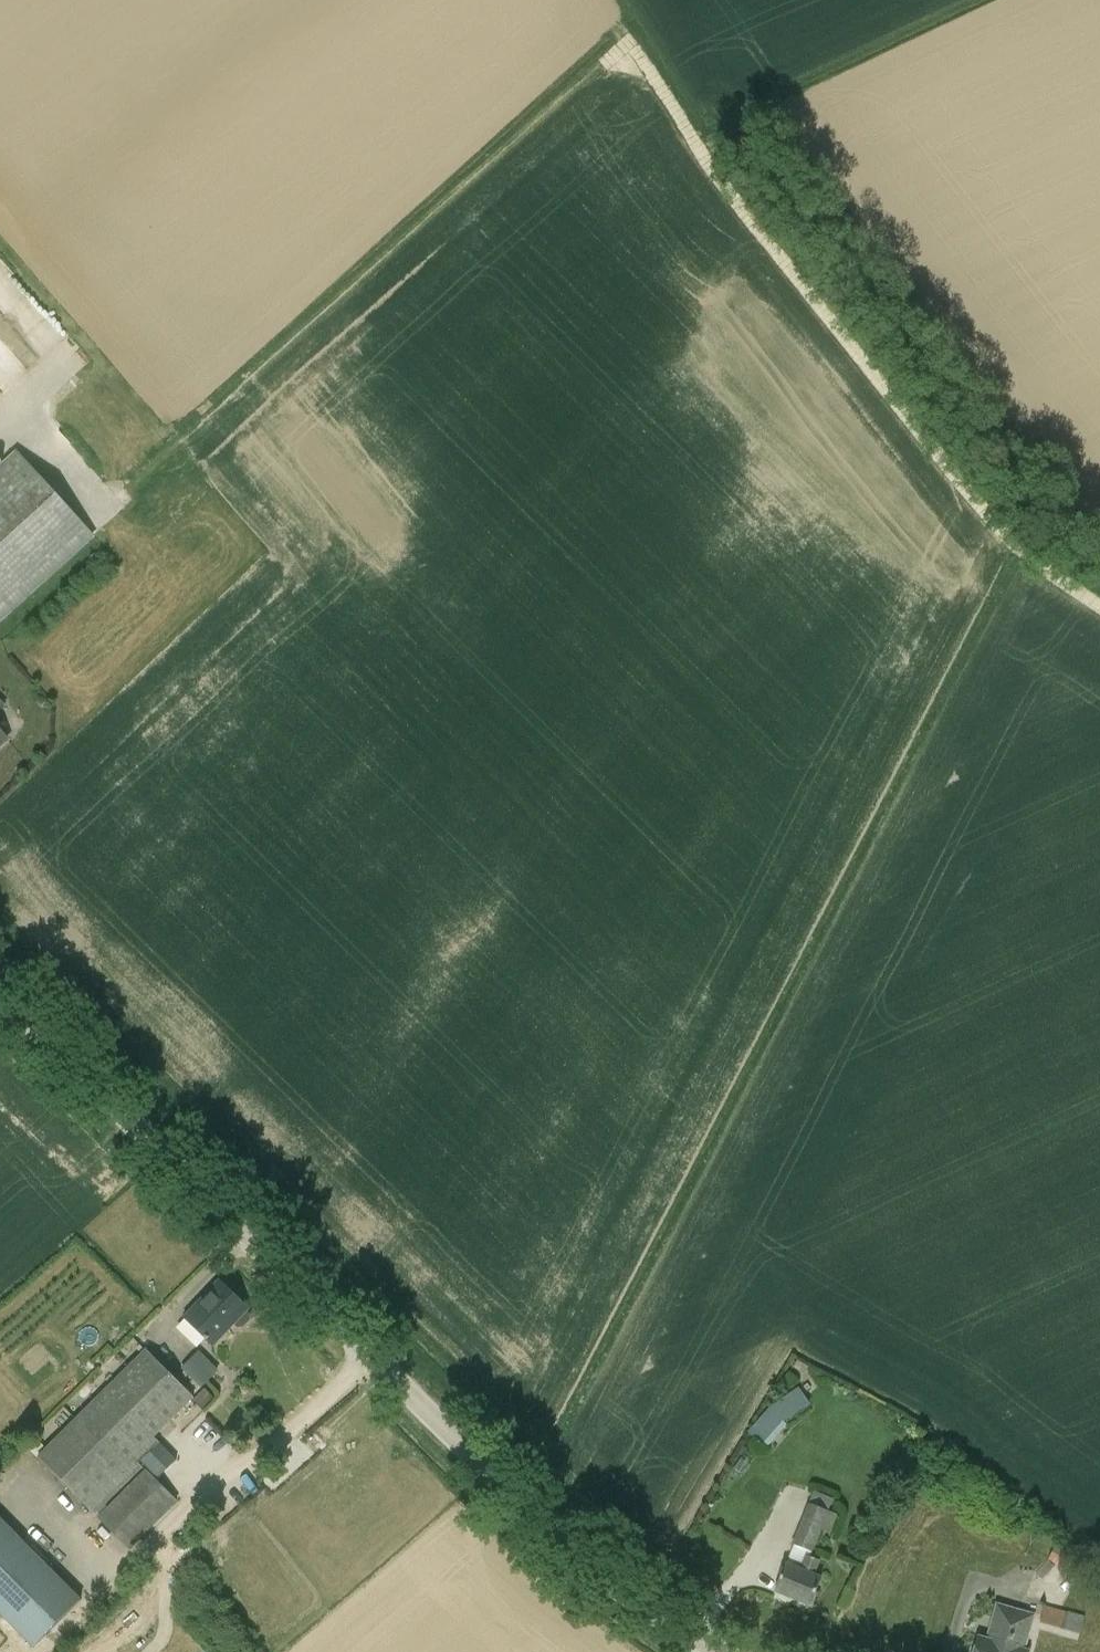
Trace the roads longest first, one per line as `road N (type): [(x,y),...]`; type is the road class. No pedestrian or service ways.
road 1 (unclassified): [(0,989),(543,1525),(621,1590),(715,1651)]

